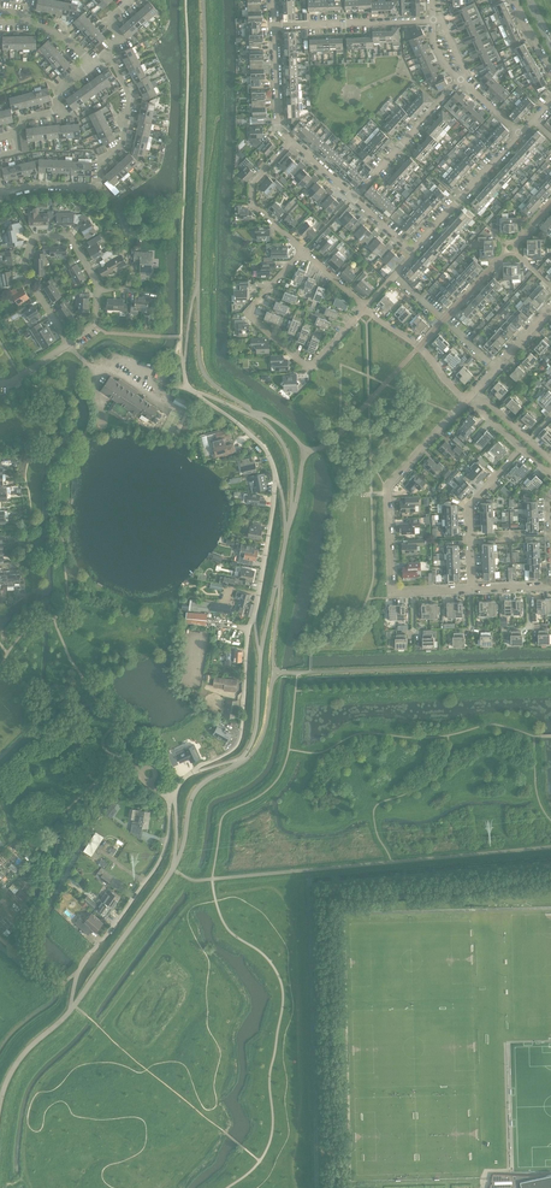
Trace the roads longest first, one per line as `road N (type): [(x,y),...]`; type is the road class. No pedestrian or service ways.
road 1 (residential): [(107,51),(129,105),(122,144),(101,163),(99,186),(3,192)]
road 2 (residential): [(413,592),(392,592),(388,486),(467,401)]
road 3 (residential): [(71,1011),(78,973),(160,860),(172,798)]
road 4 (residential): [(365,308),(320,356),(303,361),(254,310),(303,251)]
road 5 (residential): [(100,289),(71,237),(35,238),(26,276),(70,343)]
road 6 (unclassified): [(287,536),(292,479),(281,441),(256,415),(188,388)]
road 7 (residential): [(191,773),(239,740),(255,612)]
road 8 (unclassified): [(71,1011),(175,865)]
road 9 (residential): [(272,25),(435,20)]
road 10 (residential): [(471,589),(468,507),(522,447)]
road 11 (residential): [(412,251),(520,134)]
road 12 (residential): [(353,197),(461,80)]
road 13 (residential): [(303,251),(253,203),(254,183),(292,141)]
road 14 (residential): [(255,612),(276,472)]
road 15 (residential): [(467,401),(419,347),(365,308)]
road 16 (unclassified): [(175,865),(197,790),(242,761)]
road 17 (residential): [(276,472),(263,445),(188,388)]
road 18 (residential): [(292,141),(278,128),(272,25)]
road 19 (unclassified): [(261,655),(287,536)]
road 20 (unclassified): [(0,1105),(22,1057),(71,1011)]

